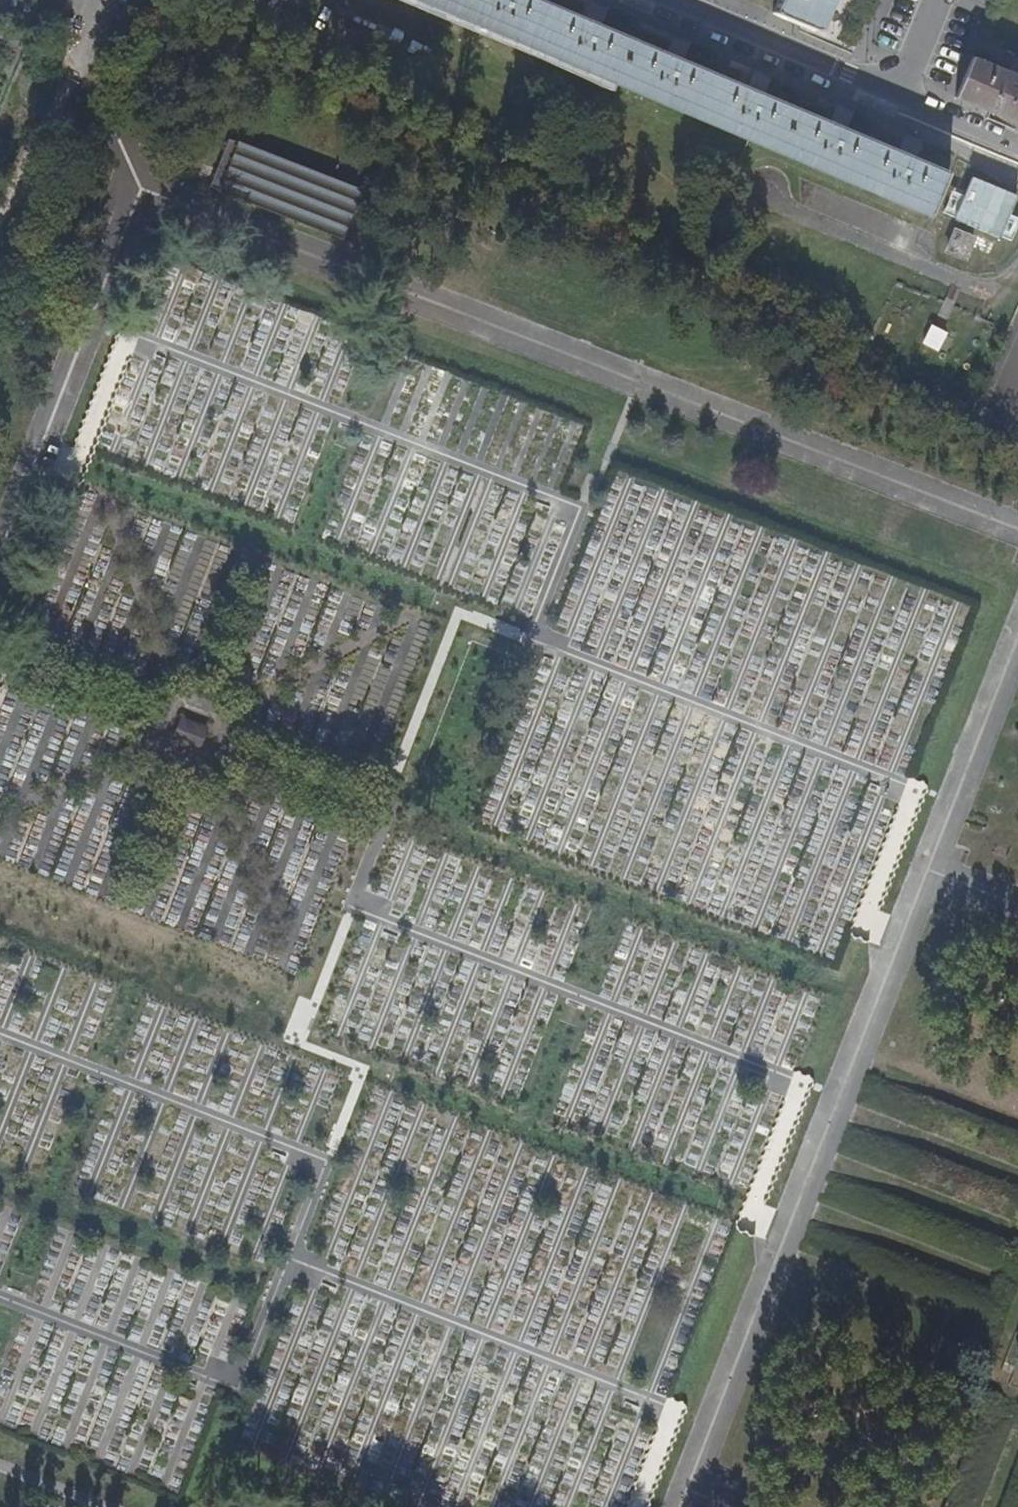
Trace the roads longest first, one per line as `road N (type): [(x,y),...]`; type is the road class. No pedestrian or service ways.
road 1 (residential): [(679,0),(868,79),(898,71),(921,51),(940,0)]
road 2 (track): [(0,213),(97,31)]

